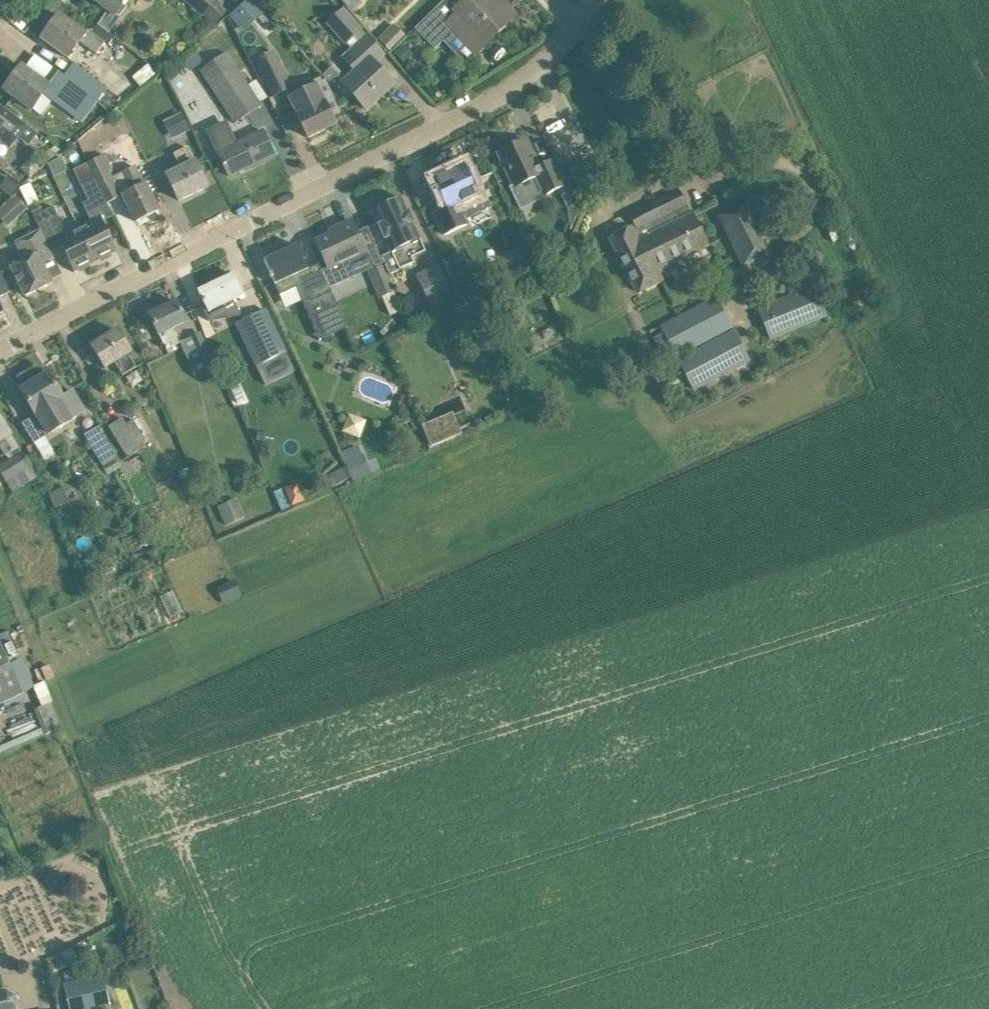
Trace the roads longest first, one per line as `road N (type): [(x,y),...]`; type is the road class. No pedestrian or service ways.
road 1 (residential): [(0,354),(223,234),(419,144),(515,85),(580,22)]

